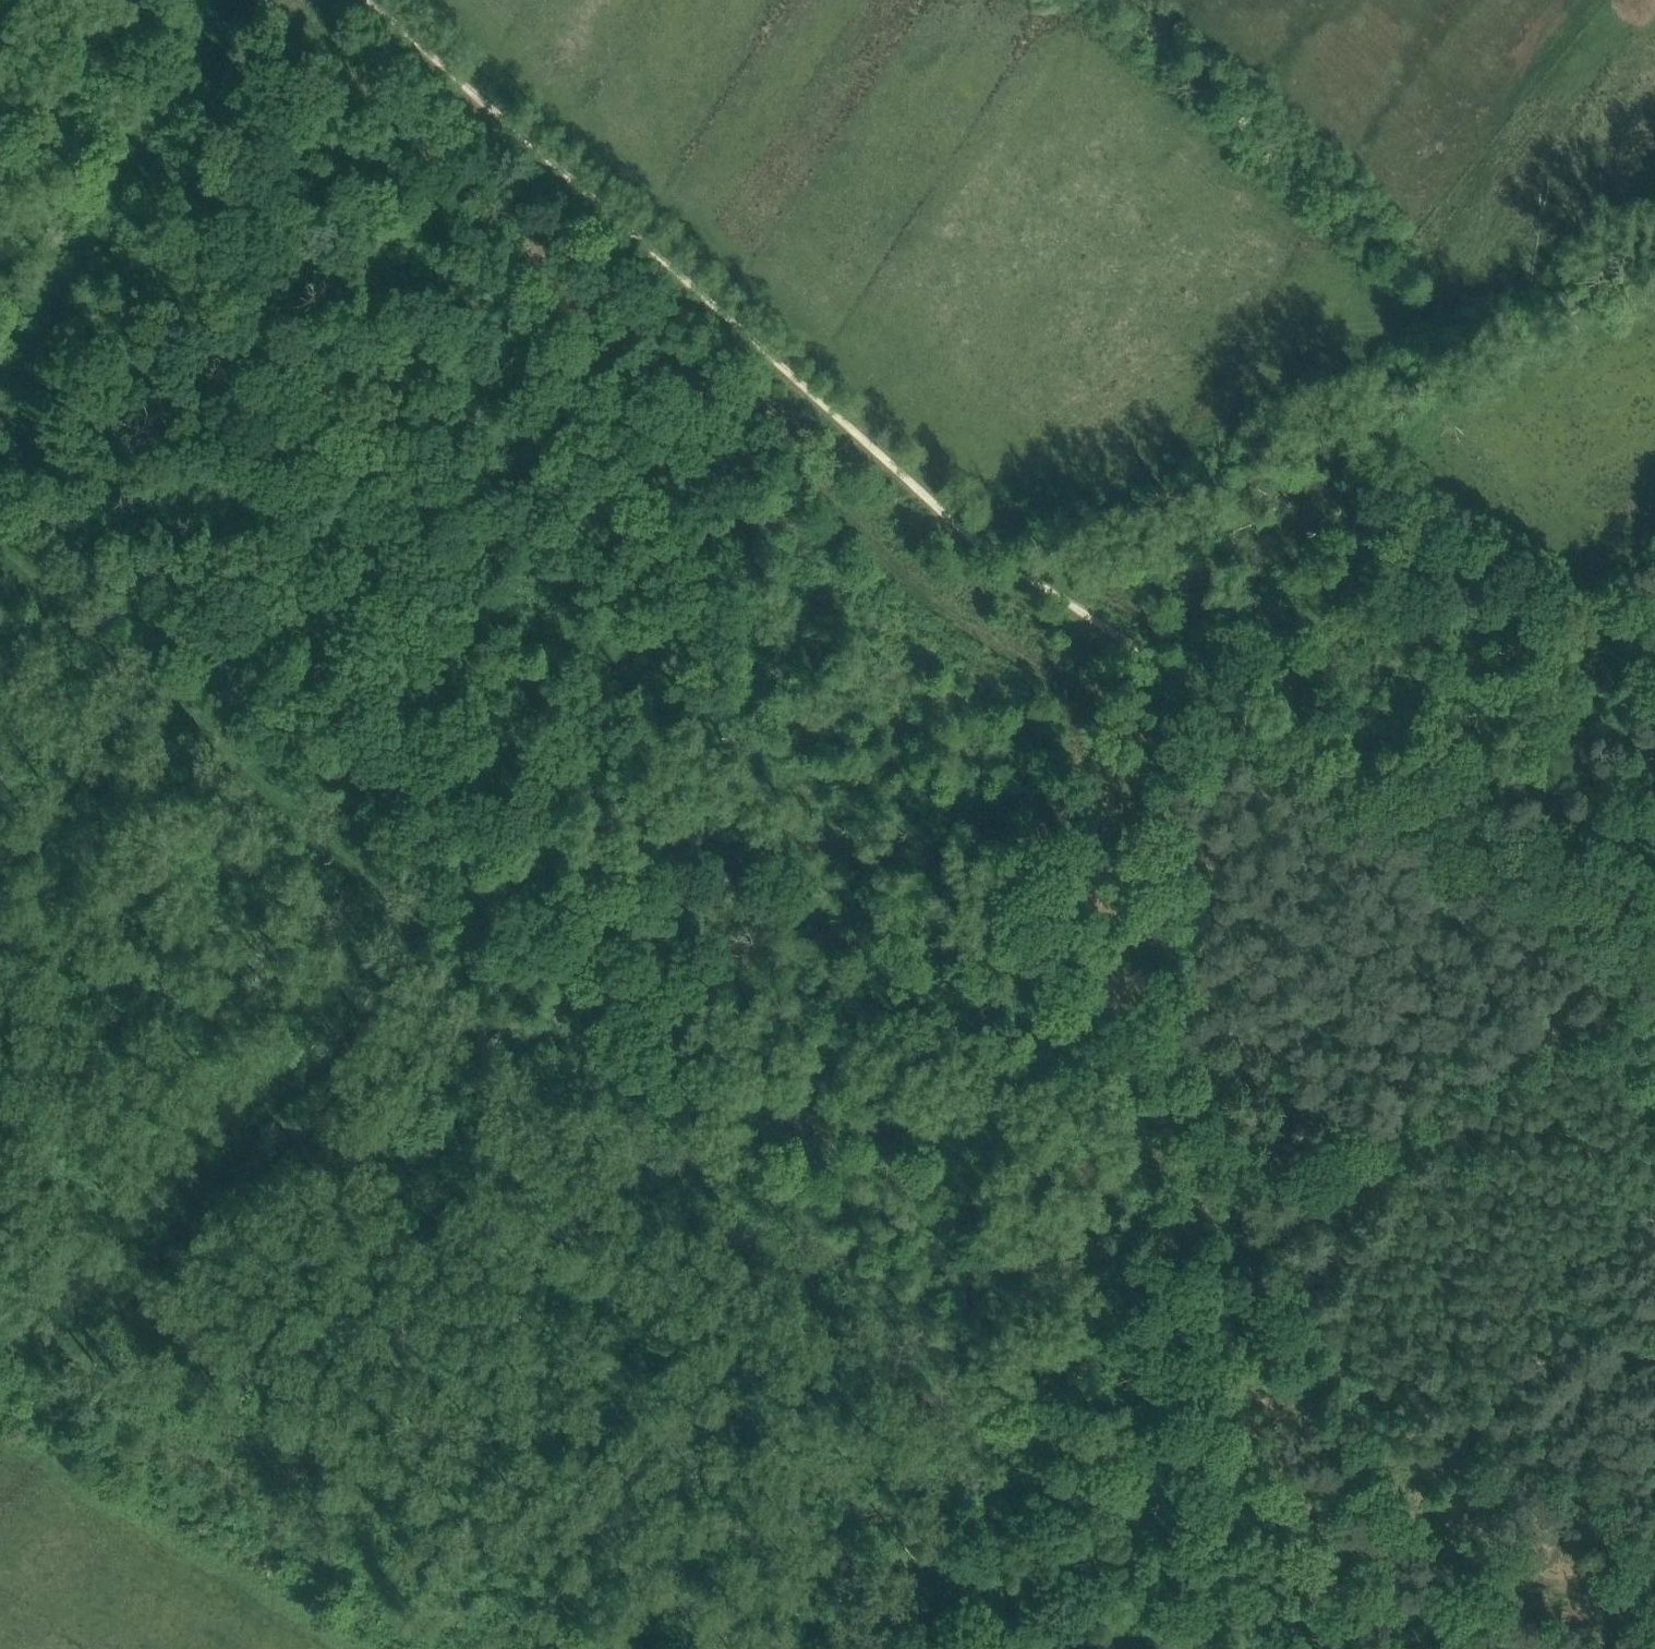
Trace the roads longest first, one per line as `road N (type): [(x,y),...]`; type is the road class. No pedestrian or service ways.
road 1 (track): [(1654,937),(1250,730),(1028,578),(368,0)]
road 2 (track): [(1654,247),(1028,578)]

